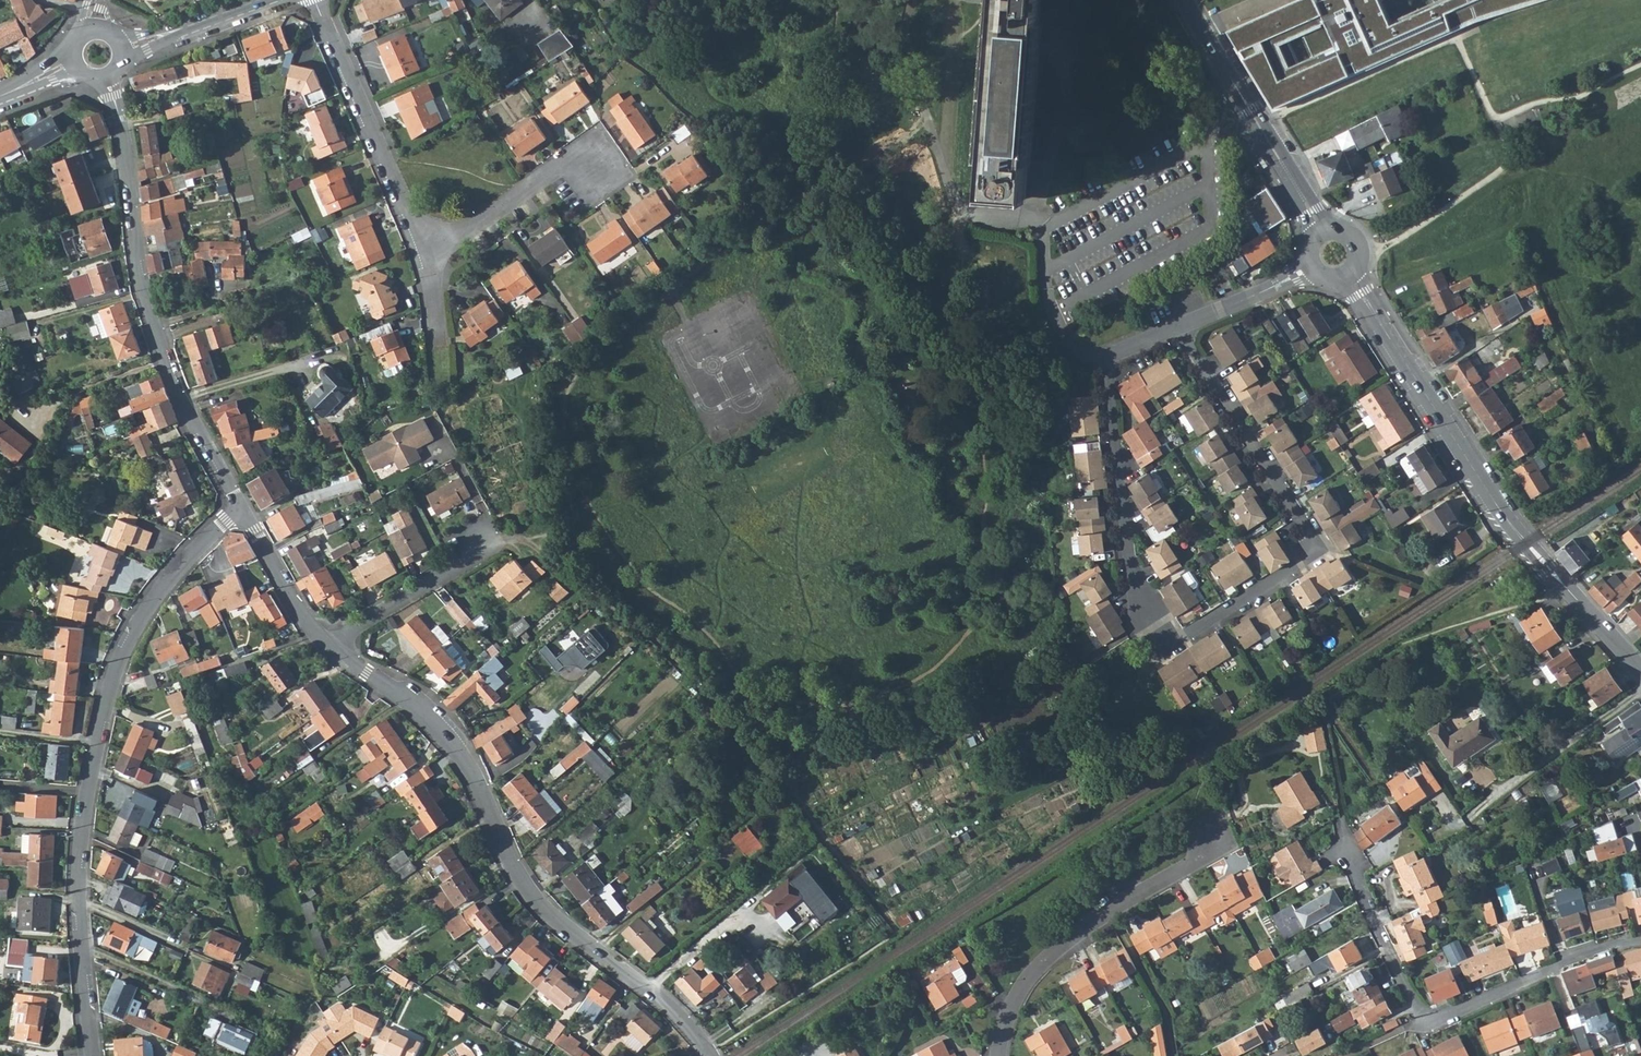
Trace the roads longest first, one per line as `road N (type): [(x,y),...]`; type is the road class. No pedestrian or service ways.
road 1 (residential): [(1105,355),(1129,556),(1154,615),(1170,636),(1185,635),(1320,550),(1190,344),(1189,321)]
road 2 (residential): [(94,1055),(81,835),(119,663),(146,608),(242,509)]
road 3 (track): [(480,541),(529,541),(545,550),(767,754),(897,929)]
road 4 (residential): [(335,650),(407,701),(456,751),(530,898),(676,1013),(710,1055)]
road 5 (residential): [(1350,273),(1527,543),(1640,673)]
road 6 (residential): [(105,77),(123,130),(141,276),(166,362),(242,509)]
road 7 (residential): [(1640,941),(1427,1018),(1394,966),(1344,855),(1340,826)]
road 8 (residential): [(997,1055),(1015,993),(1046,958),(1213,840)]
road 9 (residential): [(318,0),(420,241)]
road 10 (residential): [(1200,27),(1324,230)]
road 11 (residential): [(420,241),(468,229),(564,164),(599,168)]
road 12 (residential): [(335,650),(355,628),(474,560),(480,541)]
road 13 (residential): [(242,509),(314,631),(335,650)]
road 14 (tertiary): [(258,0),(121,51)]
road 15 (residential): [(1314,267),(1189,321)]

